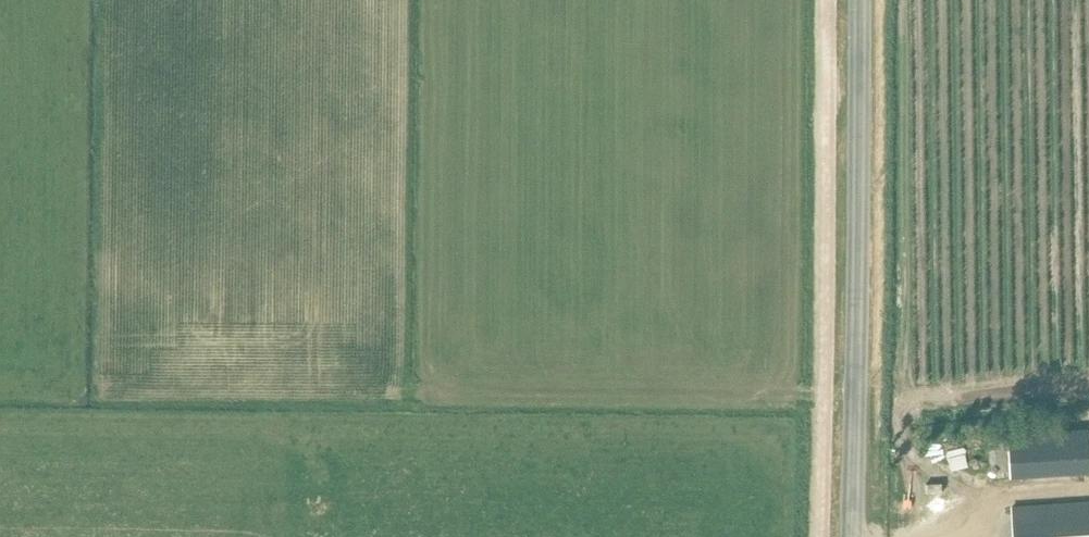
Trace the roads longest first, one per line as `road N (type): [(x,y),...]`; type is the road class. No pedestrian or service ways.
road 1 (unclassified): [(841,536),(851,0)]

